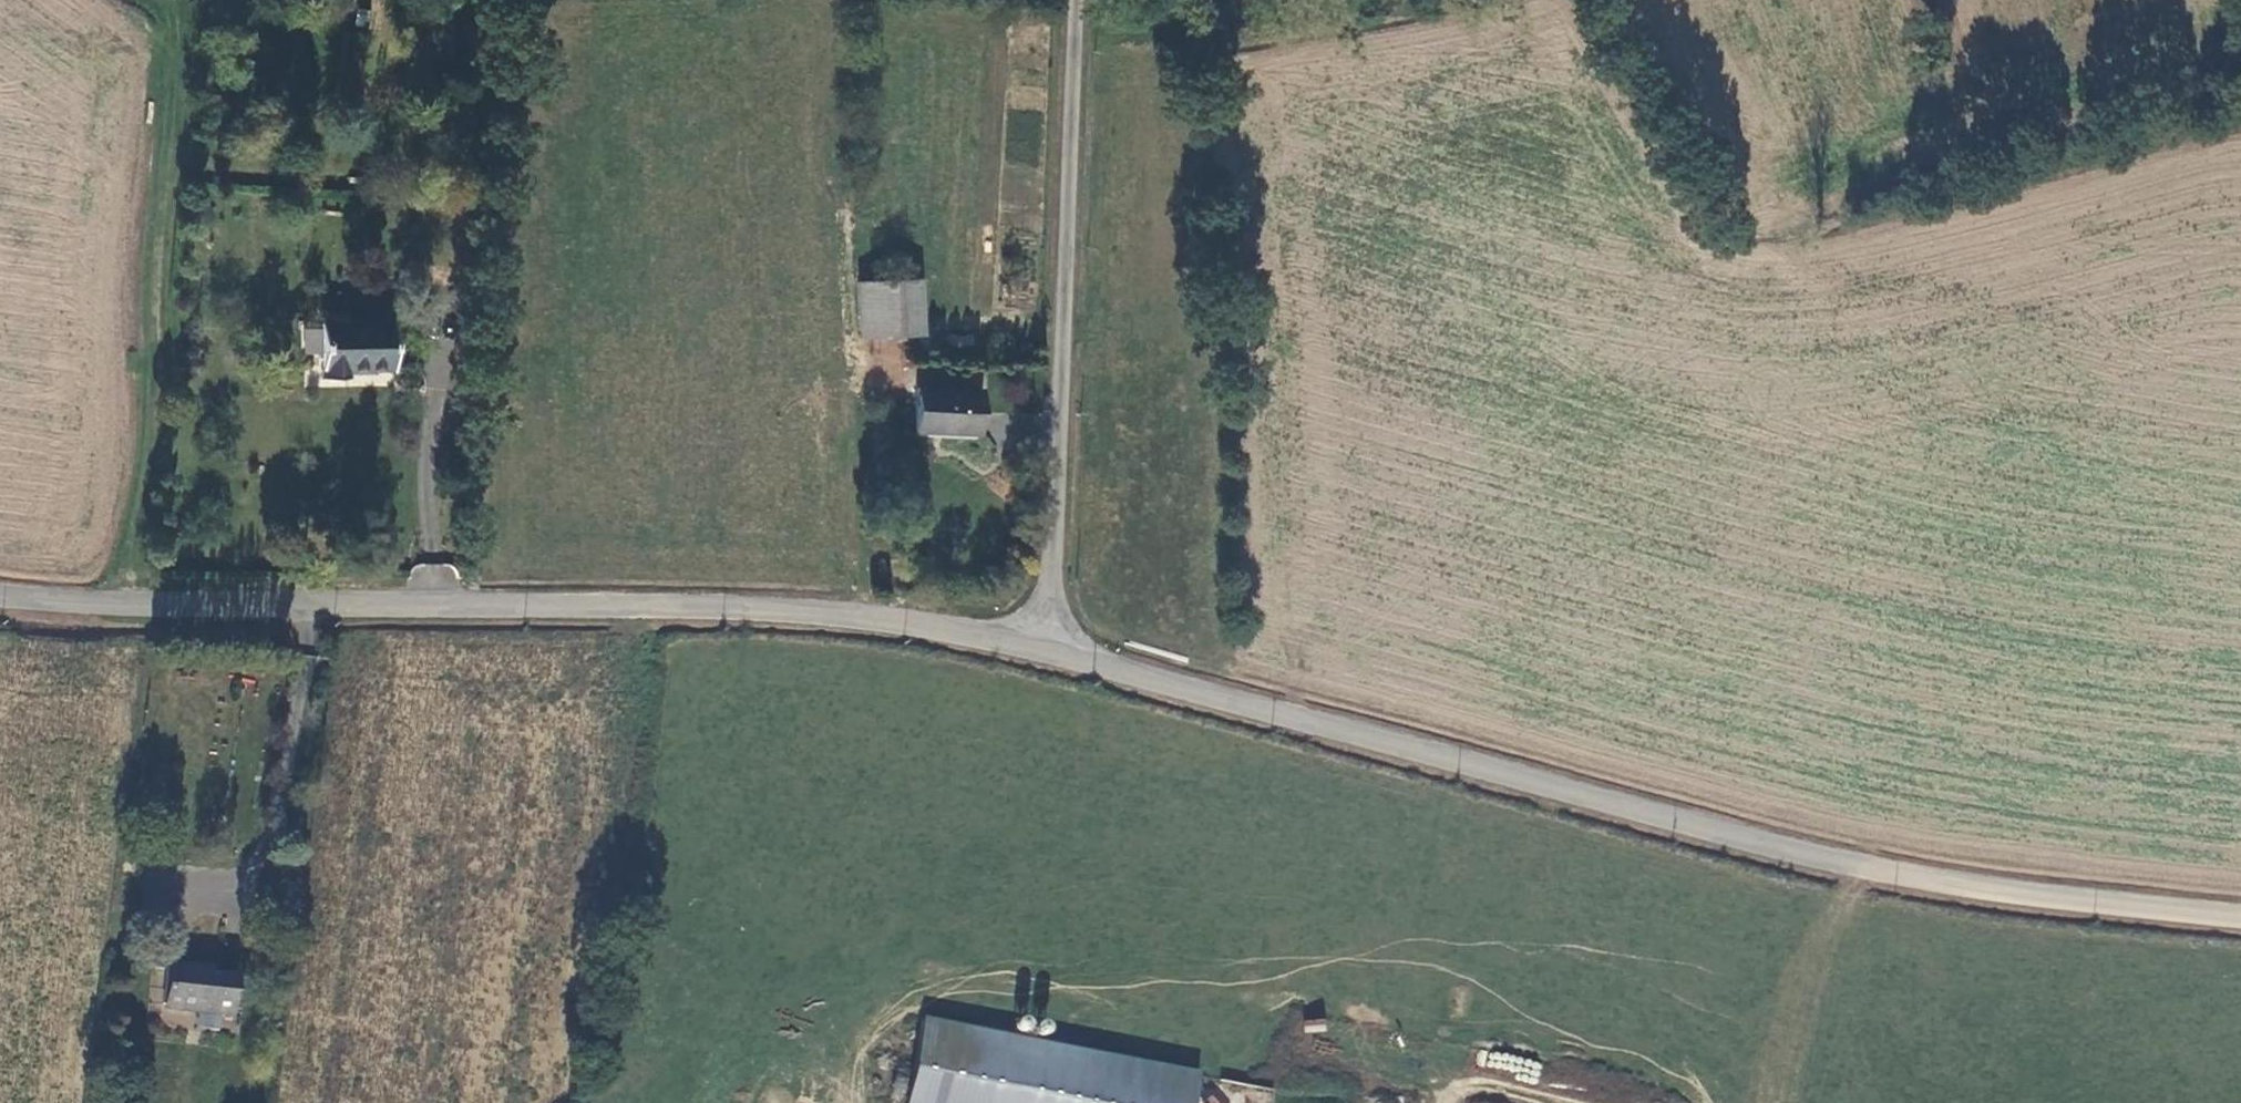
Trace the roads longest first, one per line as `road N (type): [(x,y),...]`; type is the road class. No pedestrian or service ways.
road 1 (unclassified): [(2240,916),(1918,877),(1746,840),(1044,645)]
road 2 (unclassified): [(1044,645),(835,616),(0,596)]
road 3 (unclassified): [(1077,0),(1075,228),(1044,645)]

